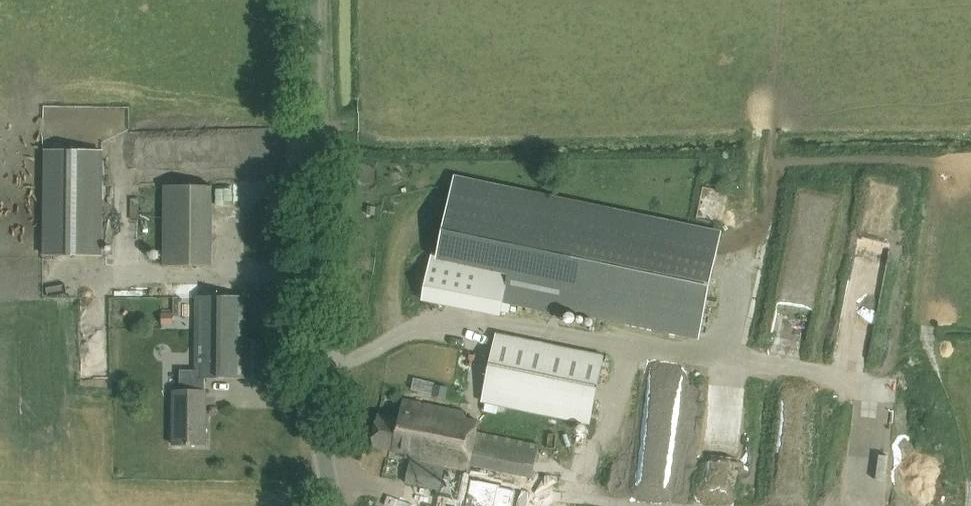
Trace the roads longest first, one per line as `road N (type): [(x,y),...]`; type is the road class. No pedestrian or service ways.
road 1 (track): [(666,505),(589,495),(583,482),(619,351),(495,328),(429,325),(314,376)]
road 2 (unclassified): [(334,505),(314,368),(318,0)]

